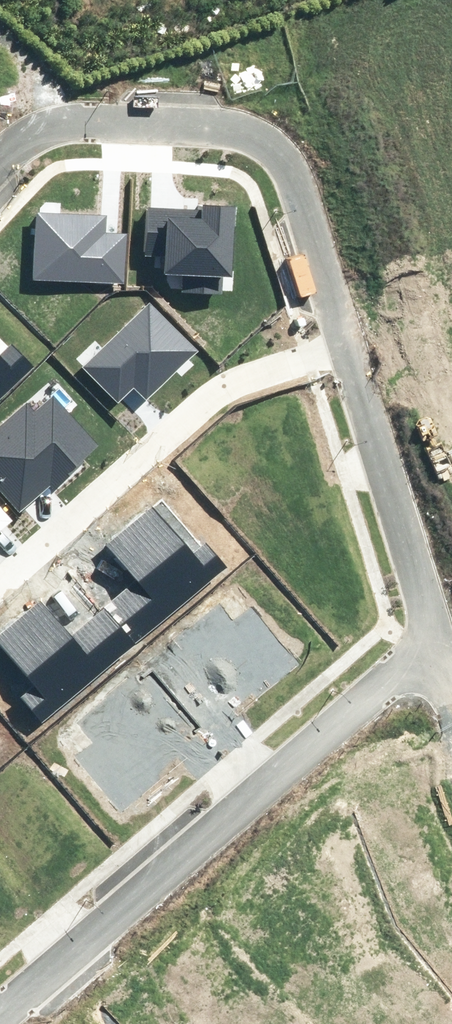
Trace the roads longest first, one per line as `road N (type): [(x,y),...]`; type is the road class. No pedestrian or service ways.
road 1 (residential): [(427,633),(0,1003)]
road 2 (residential): [(347,348),(294,187),(267,147),(208,128),(59,121),(0,162)]
road 3 (residential): [(0,600),(256,382),(347,348)]
road 4 (residential): [(427,633),(347,348)]

